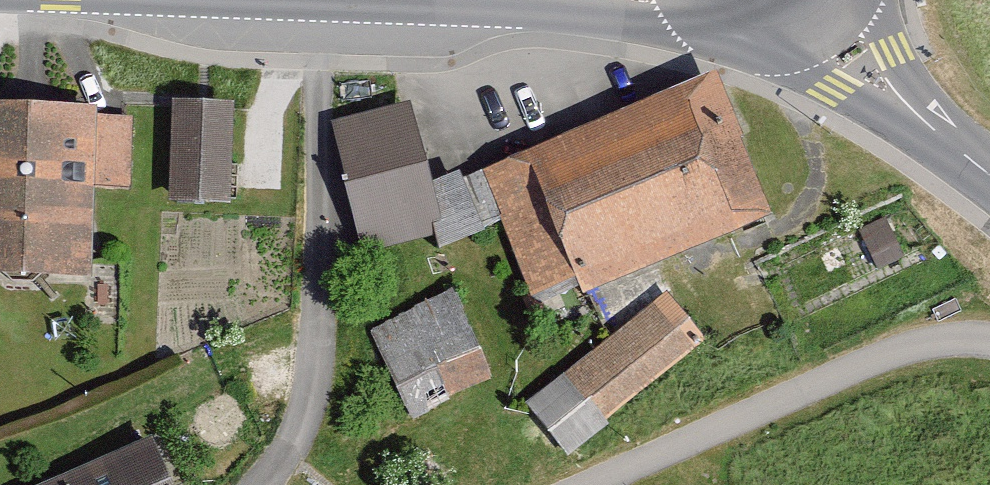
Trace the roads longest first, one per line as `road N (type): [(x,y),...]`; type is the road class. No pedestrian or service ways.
road 1 (residential): [(312,0),(311,370),(265,484)]
road 2 (residential): [(989,342),(941,343),(883,358),(594,484)]
road 3 (unclassified): [(819,21),(919,126),(989,177)]
road 4 (tertiary): [(703,0),(751,33),(798,32),(819,21)]

